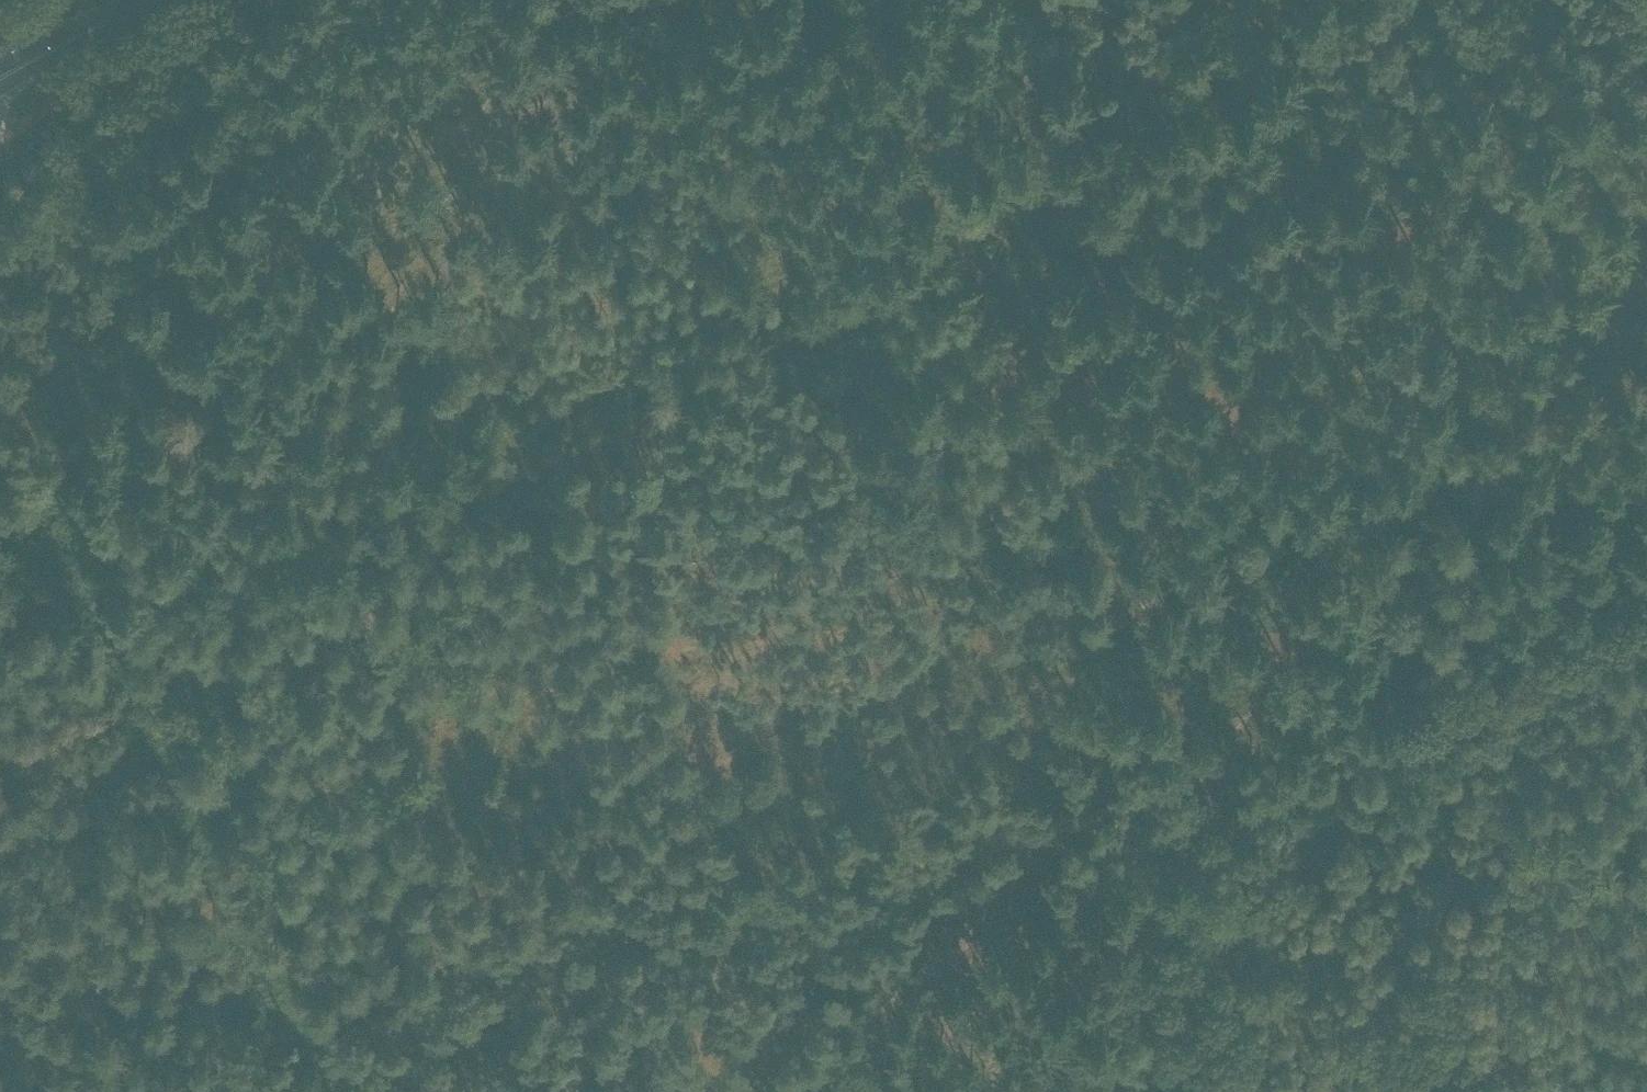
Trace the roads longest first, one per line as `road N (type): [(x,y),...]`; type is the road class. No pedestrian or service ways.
road 1 (track): [(1219,797),(974,946),(811,1075)]
road 2 (track): [(878,0),(1075,452)]
road 3 (track): [(1646,629),(1219,797)]
road 4 (track): [(1026,1091),(1187,893),(1219,833),(1219,797)]
road 5 (track): [(1075,452),(1157,638)]
road 6 (secondary): [(152,0),(0,80)]
road 7 (track): [(1157,638),(1219,797)]

